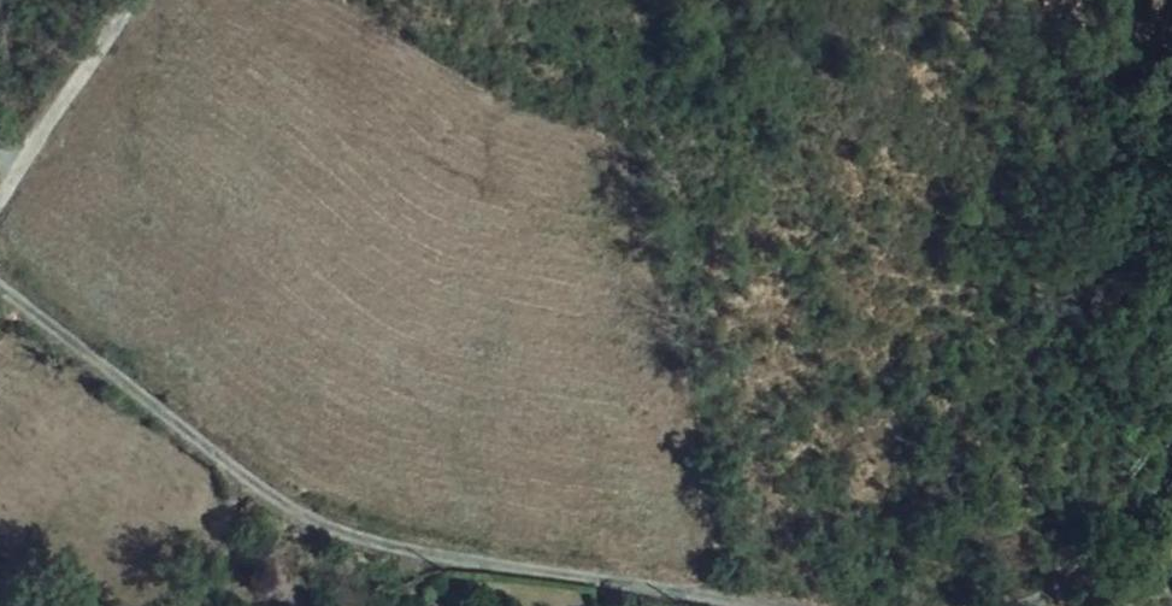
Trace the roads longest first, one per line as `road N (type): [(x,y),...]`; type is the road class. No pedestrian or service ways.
road 1 (track): [(702,605),(400,554),(295,513),(0,287)]
road 2 (track): [(0,206),(143,0)]
road 3 (track): [(1171,543),(1066,605)]

